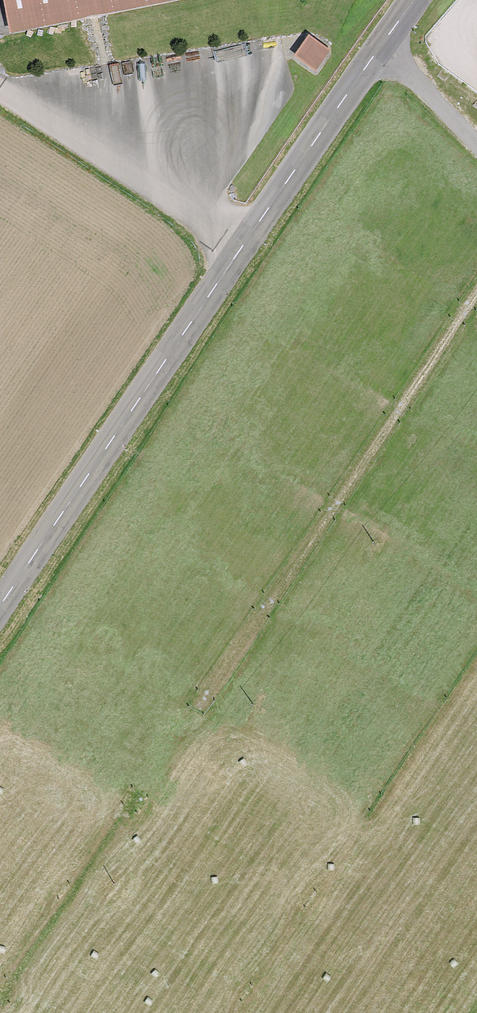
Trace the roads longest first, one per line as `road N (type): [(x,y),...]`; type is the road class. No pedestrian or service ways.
road 1 (track): [(476,309),(0,1003)]
road 2 (tertiary): [(382,49),(0,607)]
road 3 (track): [(236,256),(0,100)]
road 4 (residential): [(382,49),(476,137)]

